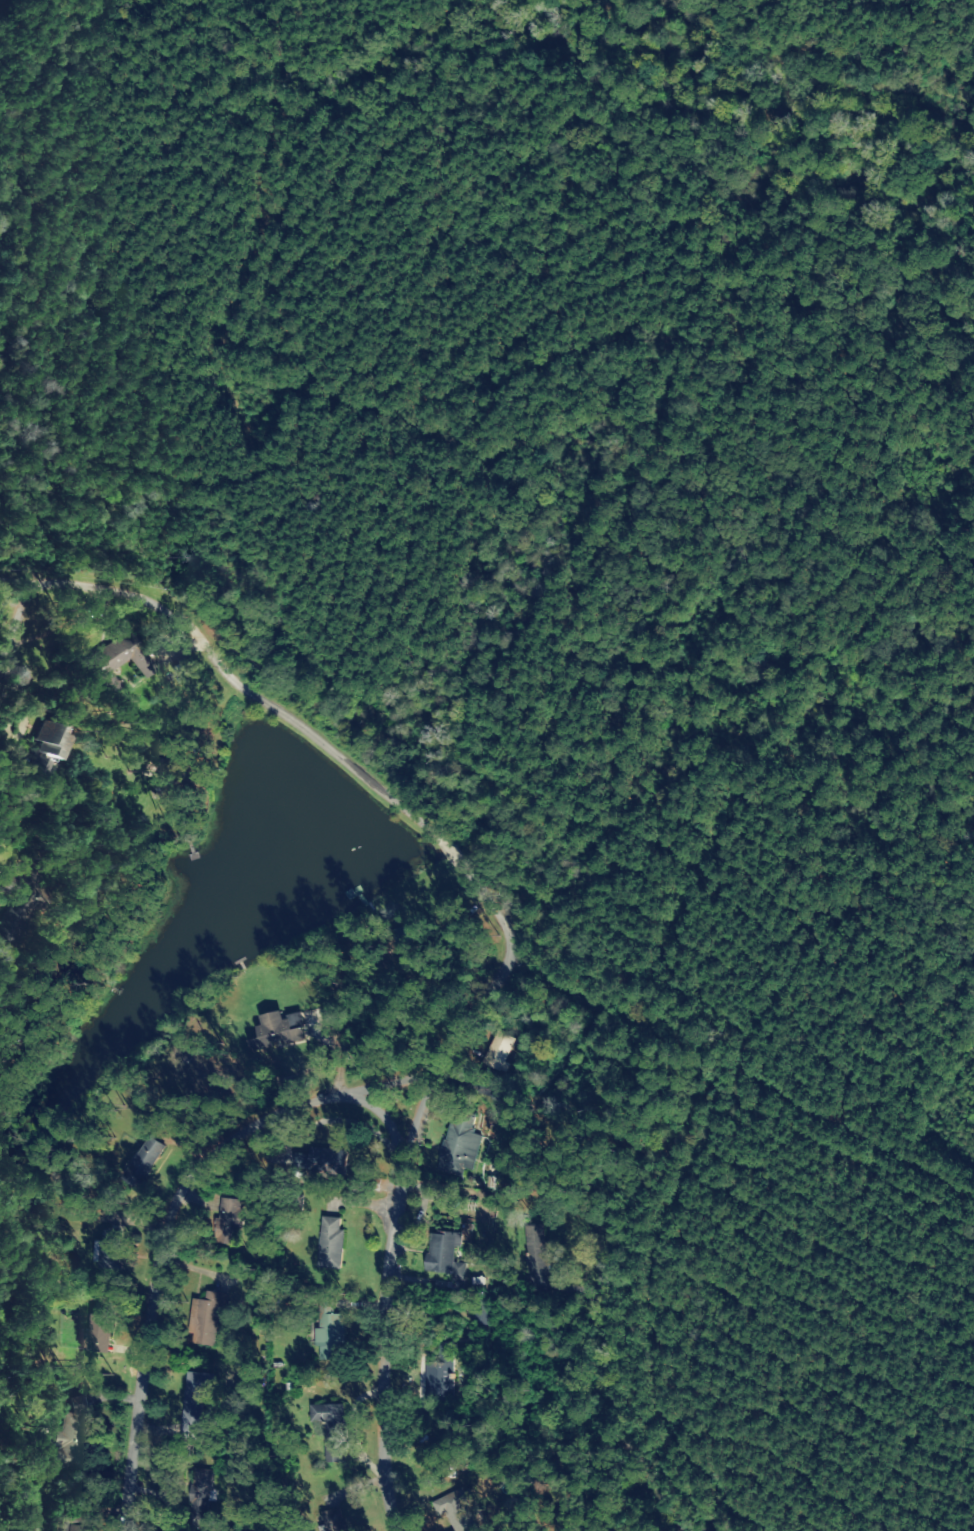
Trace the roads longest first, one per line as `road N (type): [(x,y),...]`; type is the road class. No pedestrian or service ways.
road 1 (residential): [(406,1087),(468,1047),(508,969),(479,893),(437,842),(237,682),(175,606),(0,565)]
road 2 (residential): [(108,1530),(154,1197),(173,1138),(349,1082),(406,1087)]
road 3 (residential): [(690,1530),(609,1446),(569,1352),(588,1205),(663,1060)]
road 4 (residential): [(393,1530),(366,1421),(406,1087)]

